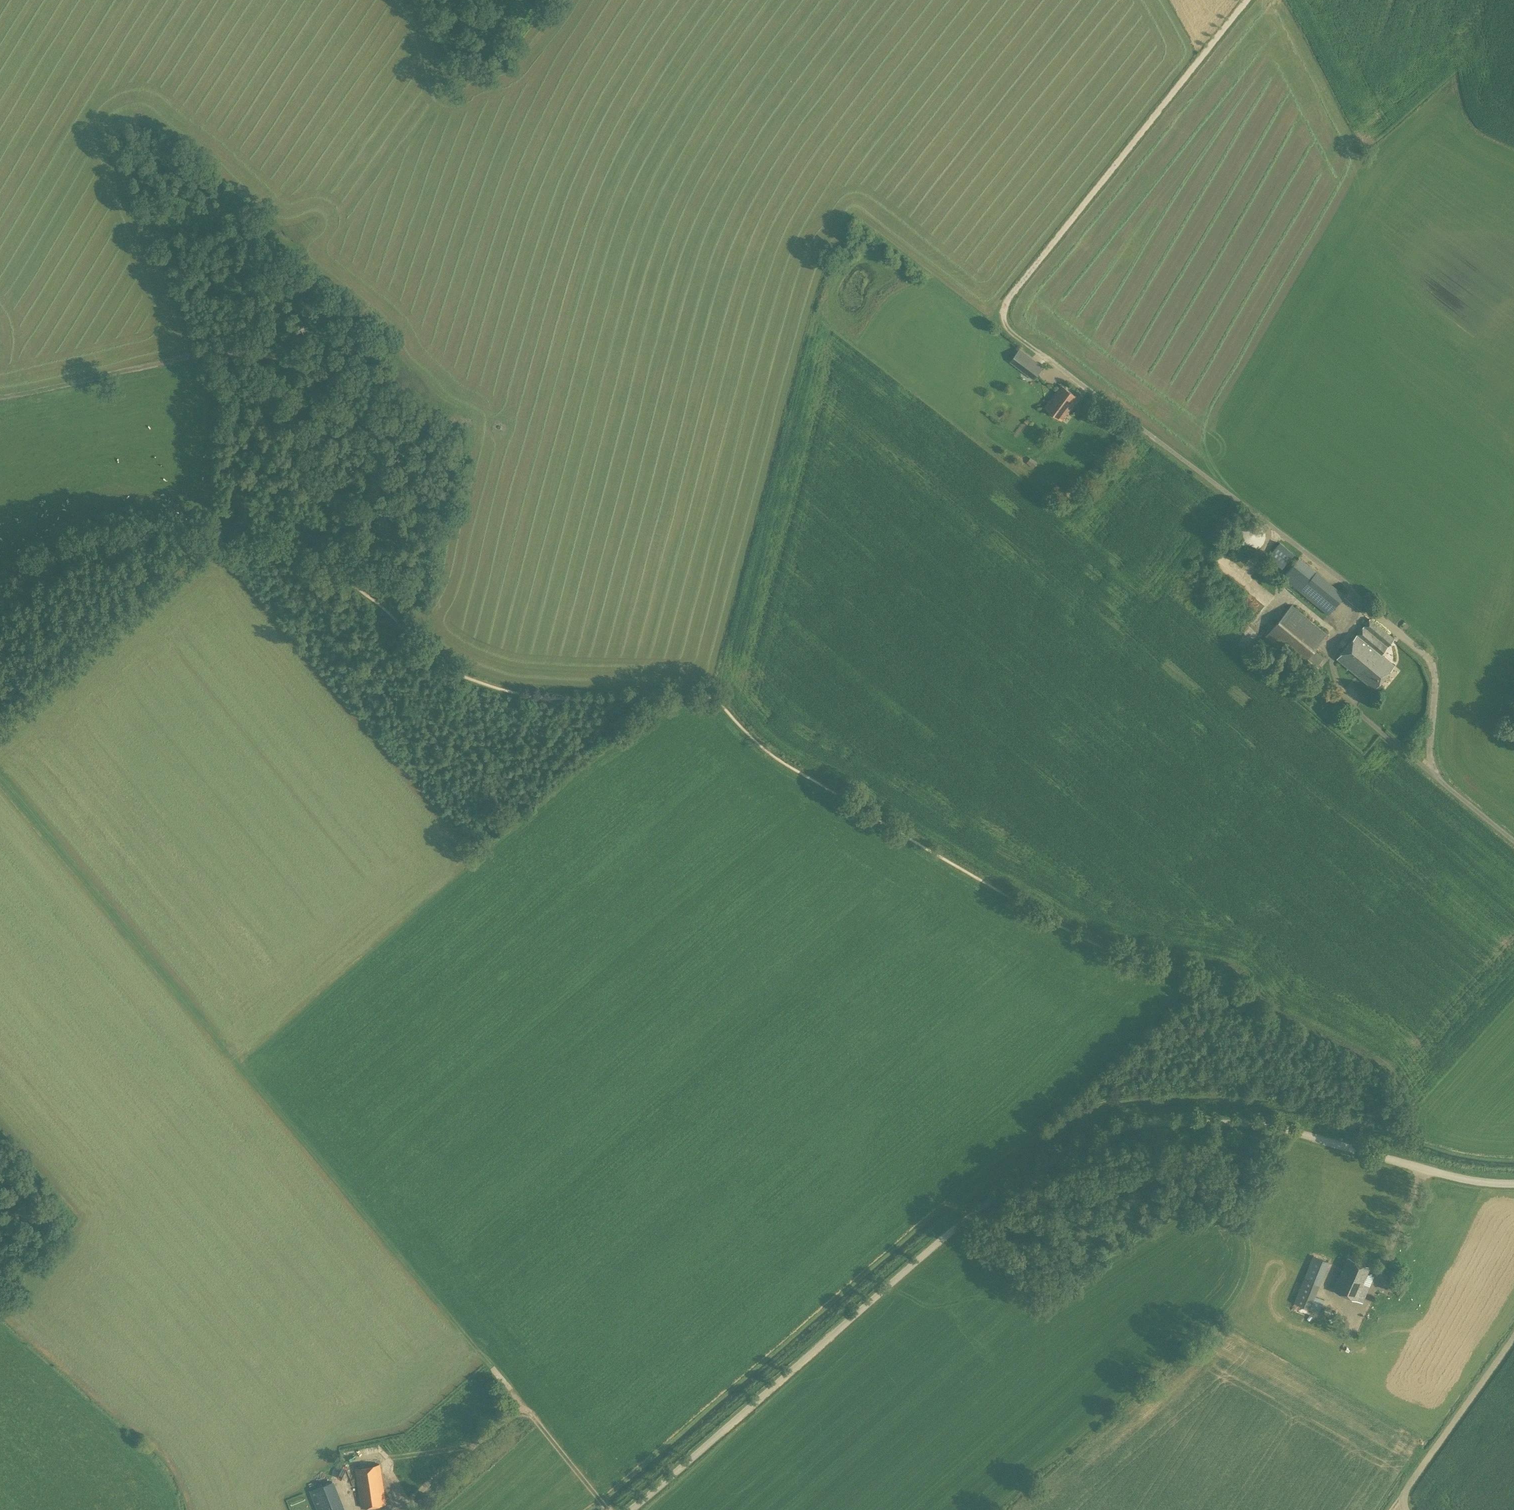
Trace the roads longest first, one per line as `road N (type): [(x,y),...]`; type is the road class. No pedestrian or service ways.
road 1 (track): [(1247,0),(1006,304),(1006,324),(1350,586),(1354,612),(1330,666),(1353,708),(1430,768)]
road 2 (unclassified): [(630,1509),(978,1210),(1097,1136),(1153,1124),(1248,1123),(1464,1179),(1513,1183)]
road 3 (track): [(173,986),(607,1509)]
road 4 (unclassified): [(1513,839),(1430,768),(1429,658),(1350,586)]
road 5 (unclassified): [(1408,1509),(1407,1478),(1513,1321)]

